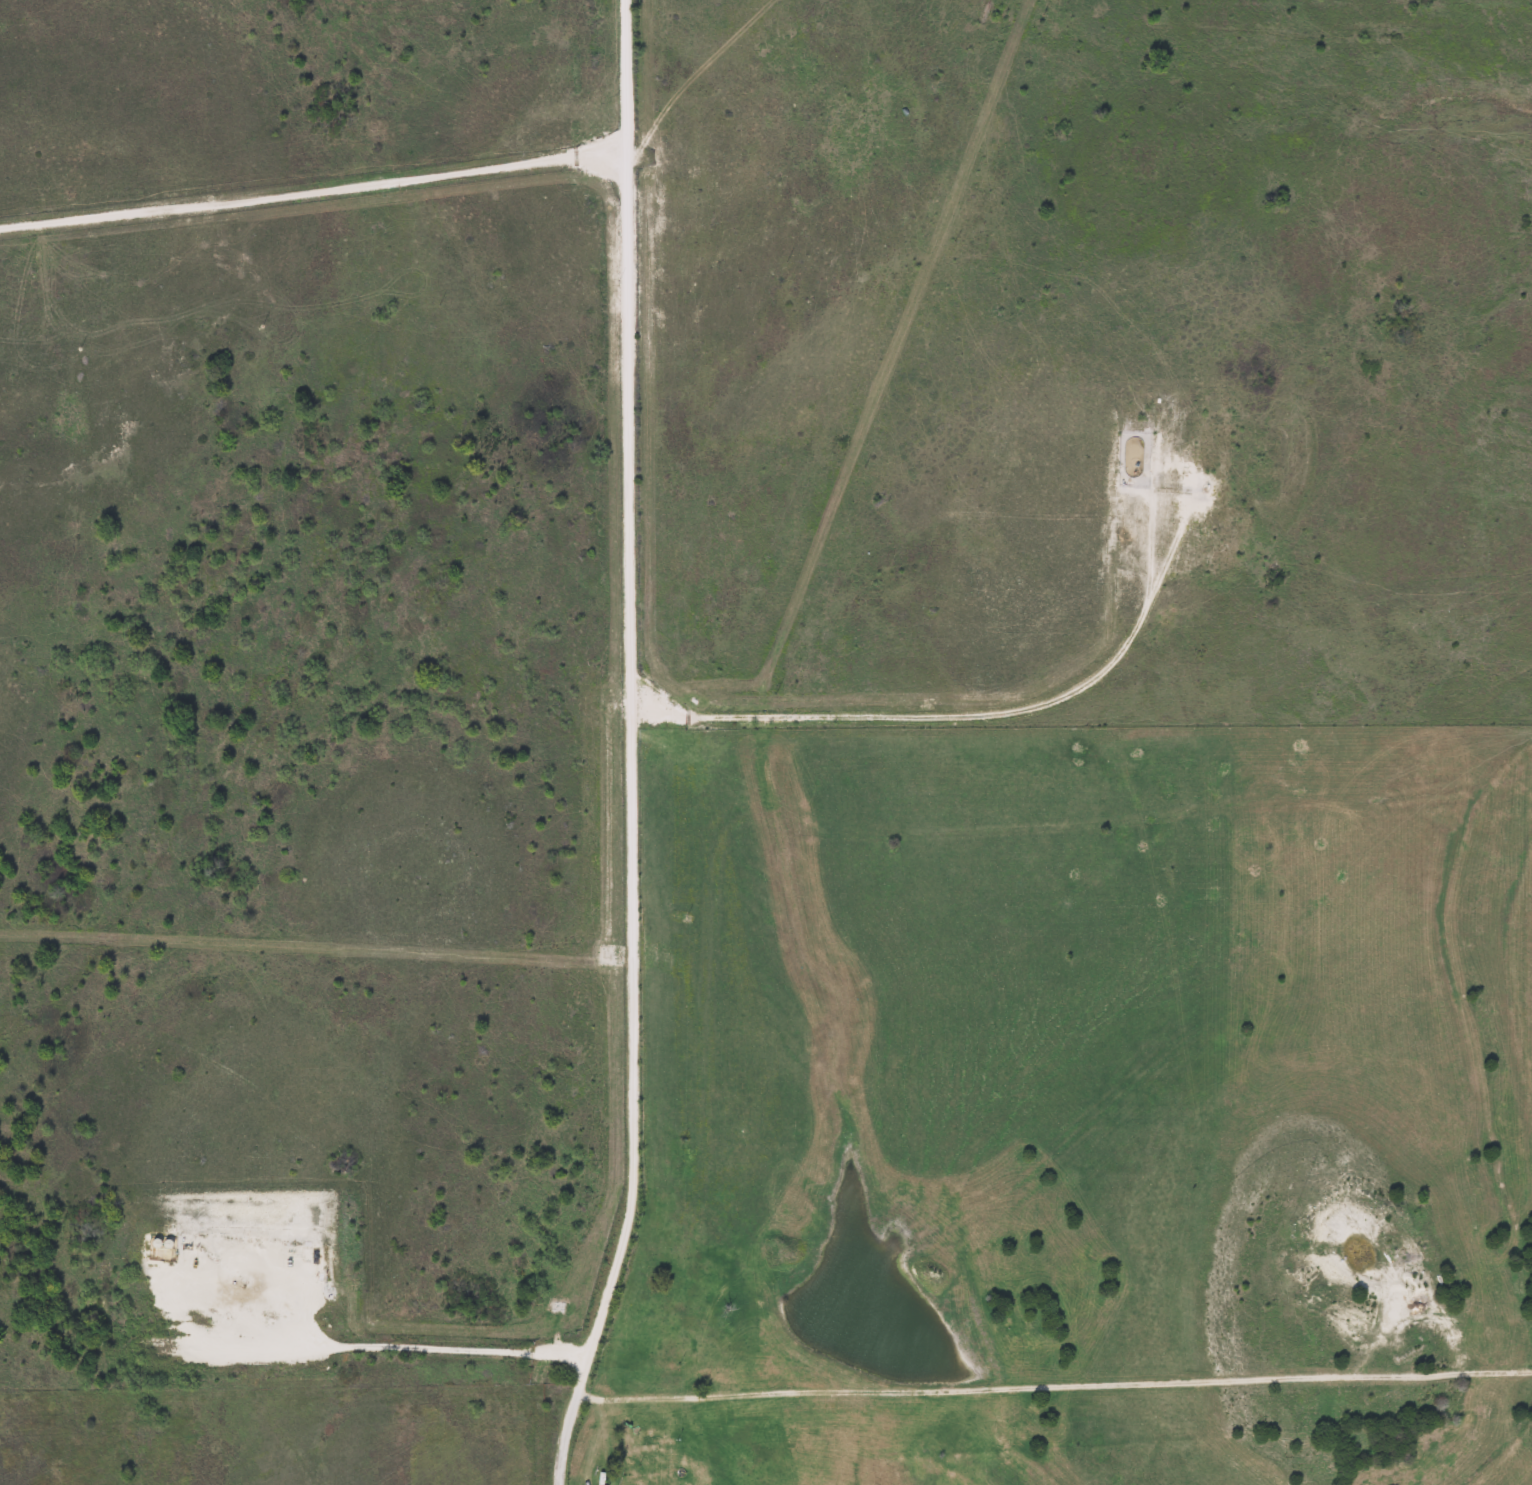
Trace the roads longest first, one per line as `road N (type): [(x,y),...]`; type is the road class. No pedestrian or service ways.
road 1 (residential): [(555,1484),(566,1402),(613,1261),(631,1162),(622,0)]
road 2 (residential): [(1531,1370),(566,1402)]
road 3 (track): [(291,1342),(583,1352)]

